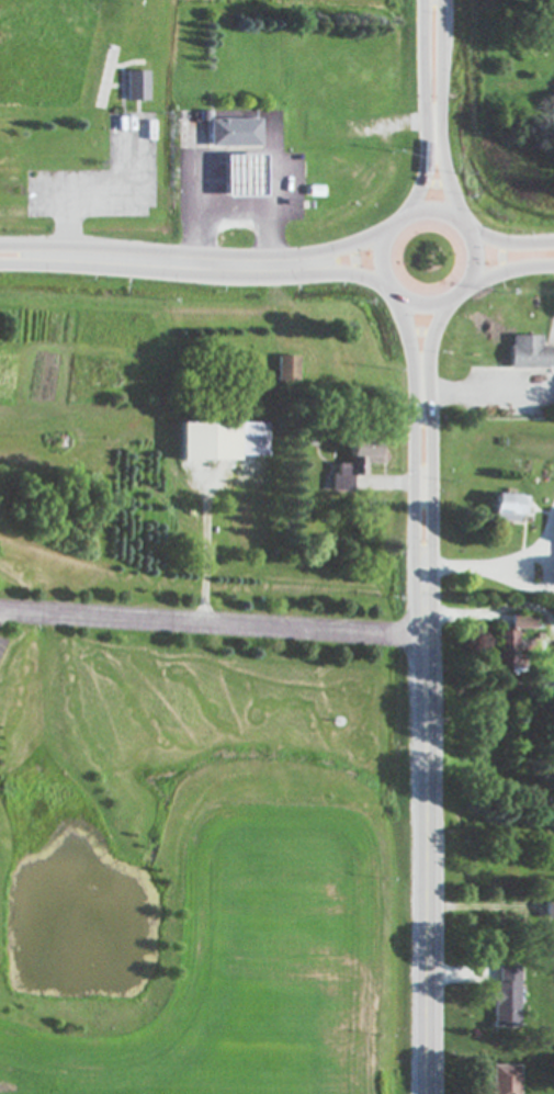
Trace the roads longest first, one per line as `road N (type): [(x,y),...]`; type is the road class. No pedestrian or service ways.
road 1 (secondary): [(426,1093),(423,618)]
road 2 (primary): [(0,262),(273,280),(332,273),(387,287)]
road 3 (primary): [(384,232),(328,251),(271,255),(0,241)]
road 4 (secondary): [(423,618),(428,364),(437,323),(452,298)]
road 5 (secondary): [(397,297),(412,369),(414,566),(423,618)]
road 6 (secondary): [(457,221),(444,168),(440,0)]
road 7 (secondary): [(424,0),(426,167),(407,213)]

